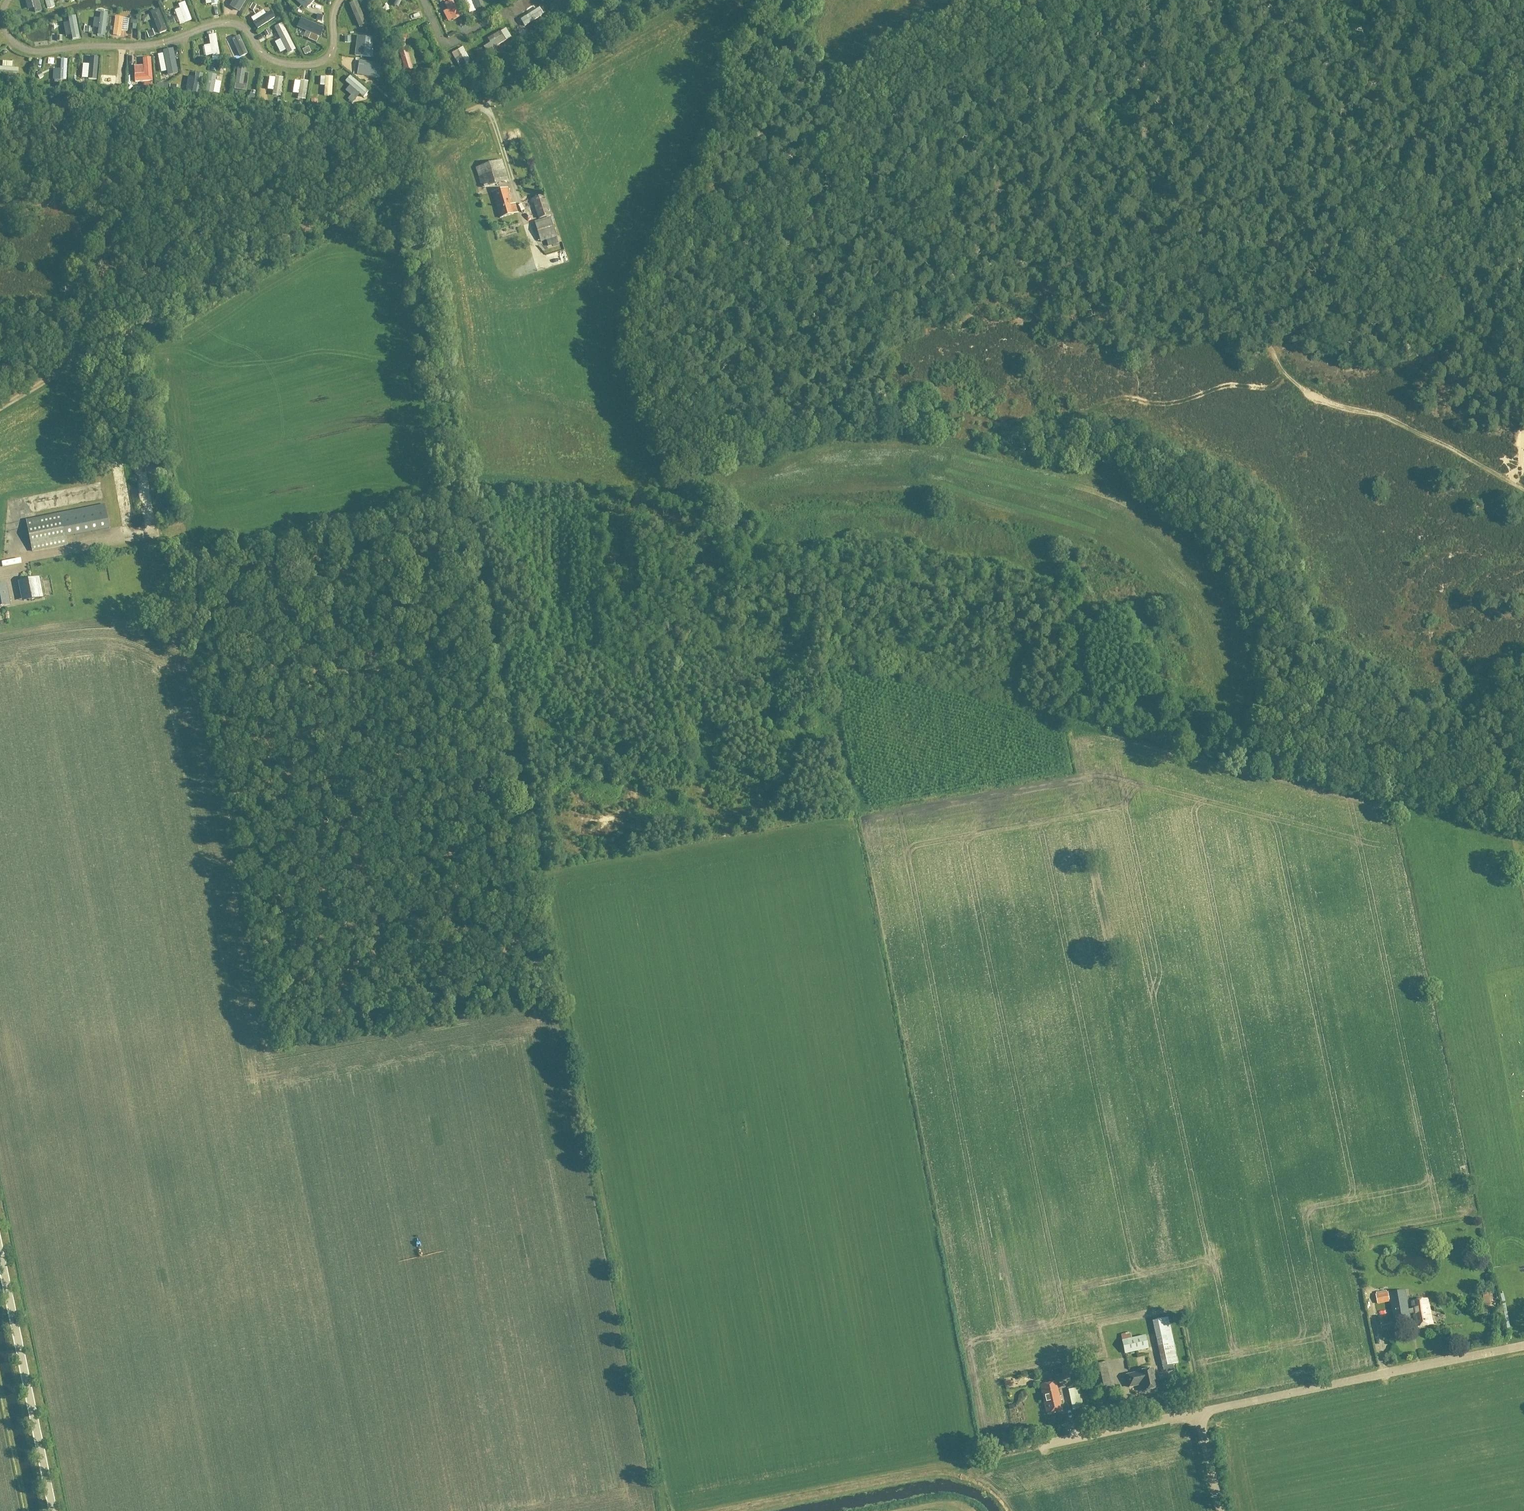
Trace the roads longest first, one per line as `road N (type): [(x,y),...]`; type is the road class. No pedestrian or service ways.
road 1 (track): [(0,103),(336,134),(395,141),(406,150),(527,843),(665,1510)]
road 2 (track): [(0,408),(318,223),(424,138),(659,0)]
road 3 (track): [(725,1510),(1211,1409)]
road 4 (unclassified): [(1221,1510),(1204,1433),(1211,1409),(1523,1345)]
road 5 (unclassified): [(53,1510),(0,1257)]

